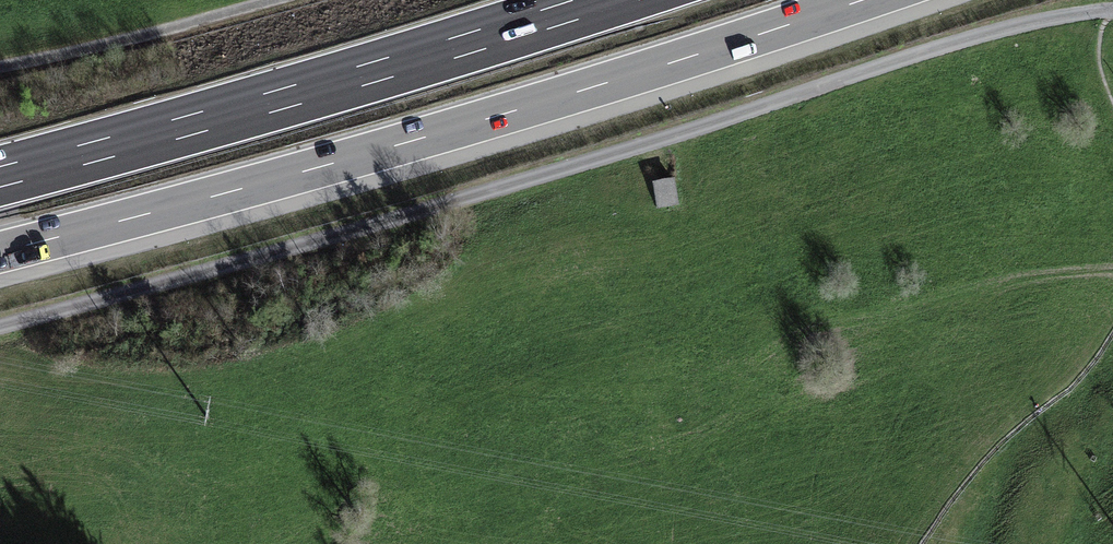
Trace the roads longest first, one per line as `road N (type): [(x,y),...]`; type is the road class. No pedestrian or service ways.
road 1 (track): [(0,325),(585,162),(1002,25),(1112,14)]
road 2 (motorway): [(0,253),(387,149),(865,0)]
road 3 (motorway): [(603,0),(0,176)]
road 4 (track): [(260,0),(0,66)]

